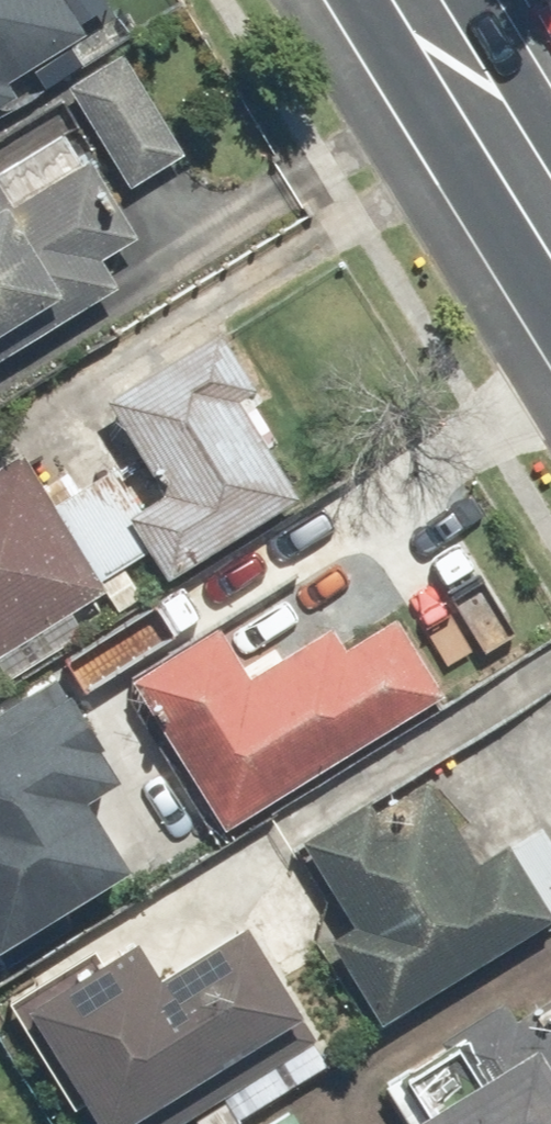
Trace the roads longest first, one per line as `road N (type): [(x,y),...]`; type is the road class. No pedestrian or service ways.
road 1 (primary): [(425,0),(550,205)]

